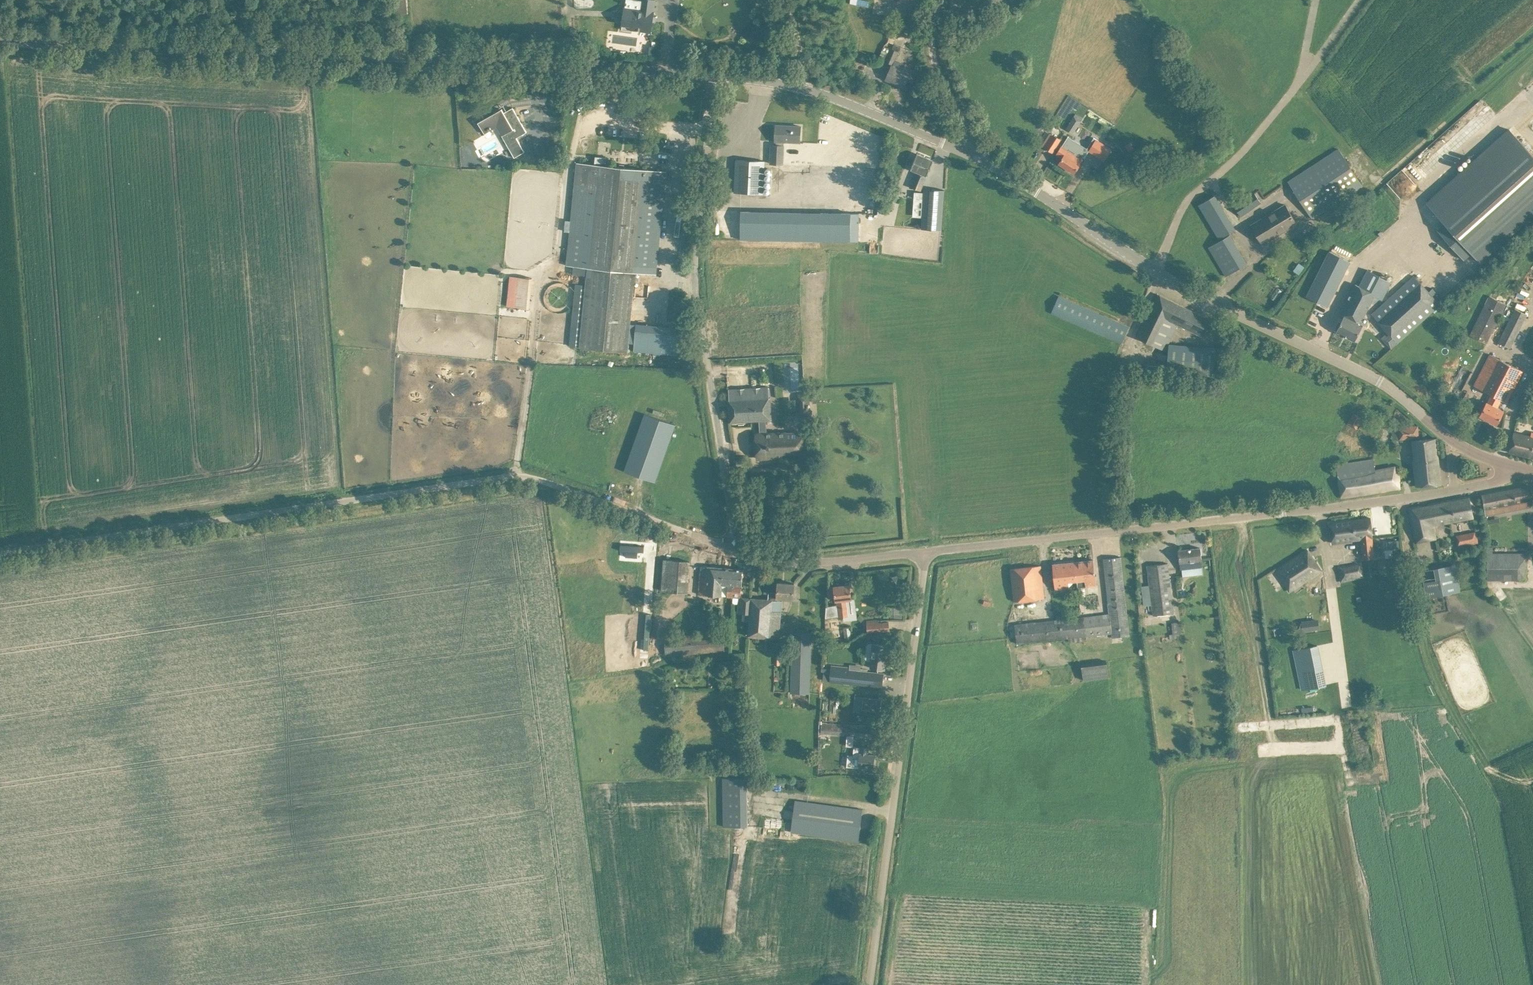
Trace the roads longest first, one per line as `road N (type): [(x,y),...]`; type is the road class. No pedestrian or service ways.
road 1 (unclassified): [(734,549),(520,476),(0,553)]
road 2 (tertiary): [(713,76),(0,38)]
road 3 (unclassified): [(926,551),(1455,490)]
road 4 (unclassified): [(734,549),(695,281),(713,76)]
road 5 (unclassified): [(870,984),(926,551)]
road 6 (tertiary): [(1457,443),(1375,378),(1156,271)]
road 7 (track): [(1301,80),(1379,183),(1532,47)]
road 8 (tertiary): [(975,156),(825,94),(713,76)]
road 9 (unclassified): [(1156,271),(1190,198),(1243,152),(1301,80)]
road 10 (tertiary): [(1156,271),(975,156)]
road 11 (unclassified): [(926,551),(814,562),(734,549)]
road 12 (unclassified): [(975,156),(934,61),(939,0)]

